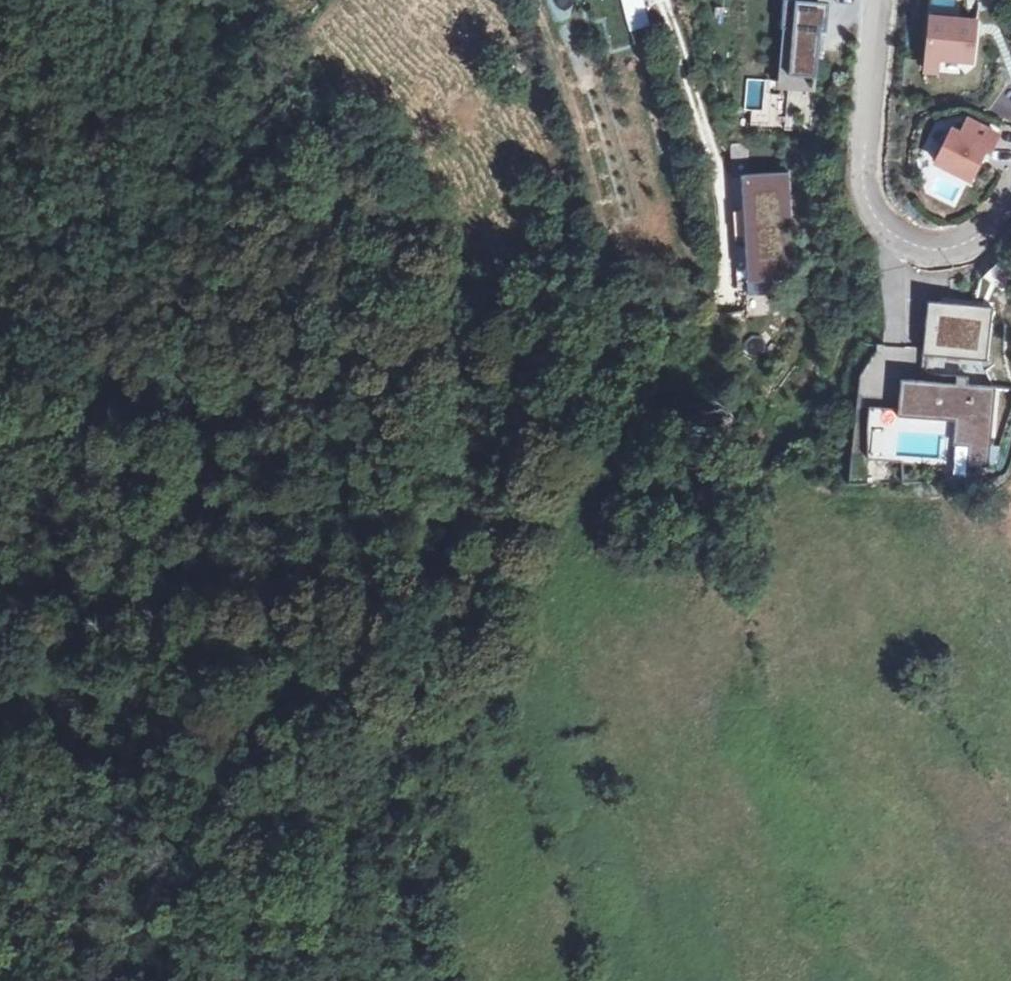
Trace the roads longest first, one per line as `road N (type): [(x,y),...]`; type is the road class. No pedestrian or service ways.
road 1 (residential): [(1010,192),(971,248),(930,254),(890,238),(867,207),(864,92),(874,0)]

